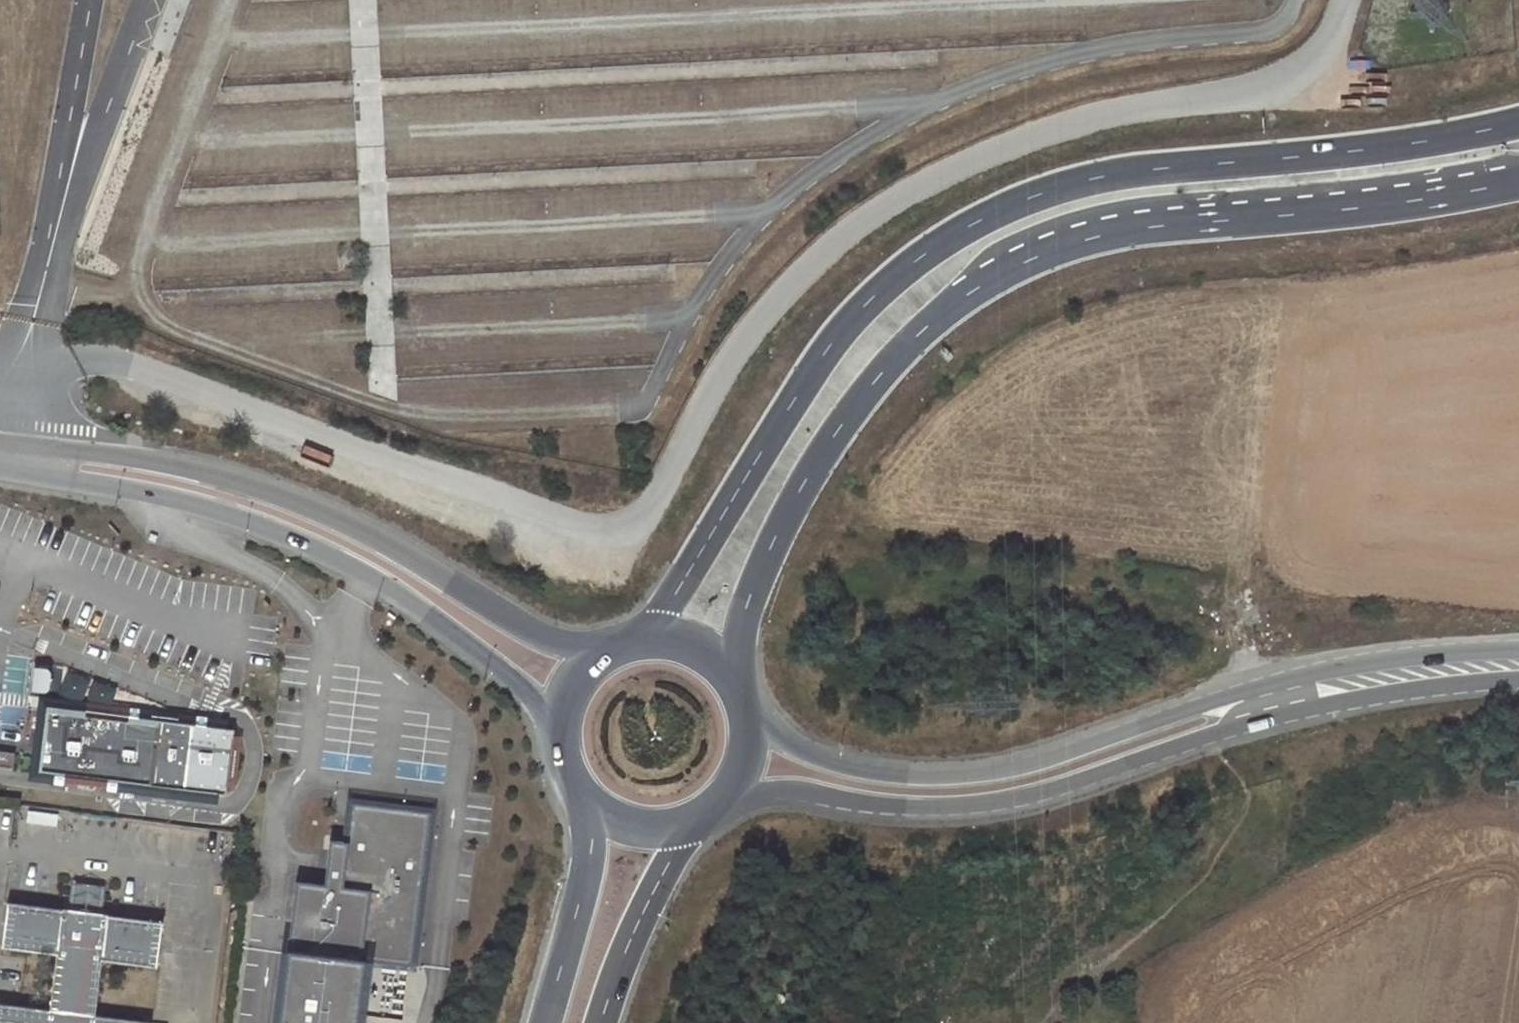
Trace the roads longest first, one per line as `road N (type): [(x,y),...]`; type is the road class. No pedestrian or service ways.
road 1 (primary): [(1518,122),(1361,150),(1096,178),(967,227),(896,277),(829,348),(664,611),(633,641)]
road 2 (primary): [(741,695),(747,608),(800,490),(879,377),(966,295),(1051,250),(1094,238),(1518,181)]
road 3 (secondary): [(22,458),(319,549),(500,670),(555,736)]
road 4 (secondary): [(583,668),(338,517),(180,463),(96,454),(22,458)]
road 5 (secondary): [(717,809),(770,787),(930,809),(1032,797),(1277,716)]
road 6 (secondary): [(1275,684),(1023,767),(934,779),(811,759),(749,725)]
road 7 (secondary): [(1518,653),(1438,655),(1275,684)]
road 8 (secondary): [(1277,716),(1435,684),(1518,679)]
road 9 (trunk): [(602,1022),(621,961),(676,849),(696,824)]
road 10 (trunk): [(596,816),(544,1022)]
road 11 (primary): [(741,695),(726,668),(695,646),(633,641)]

